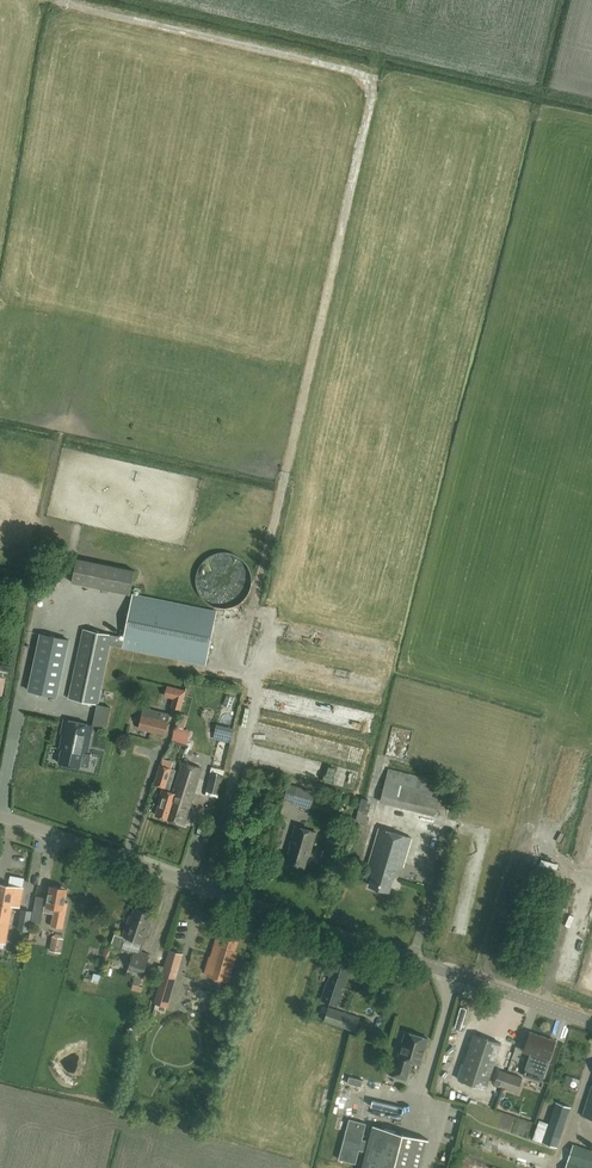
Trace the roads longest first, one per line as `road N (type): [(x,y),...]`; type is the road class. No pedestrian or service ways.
road 1 (track): [(258,609),(373,87),(368,77),(65,0)]
road 2 (tertiary): [(591,1022),(0,817)]
road 3 (track): [(533,1001),(591,794)]

